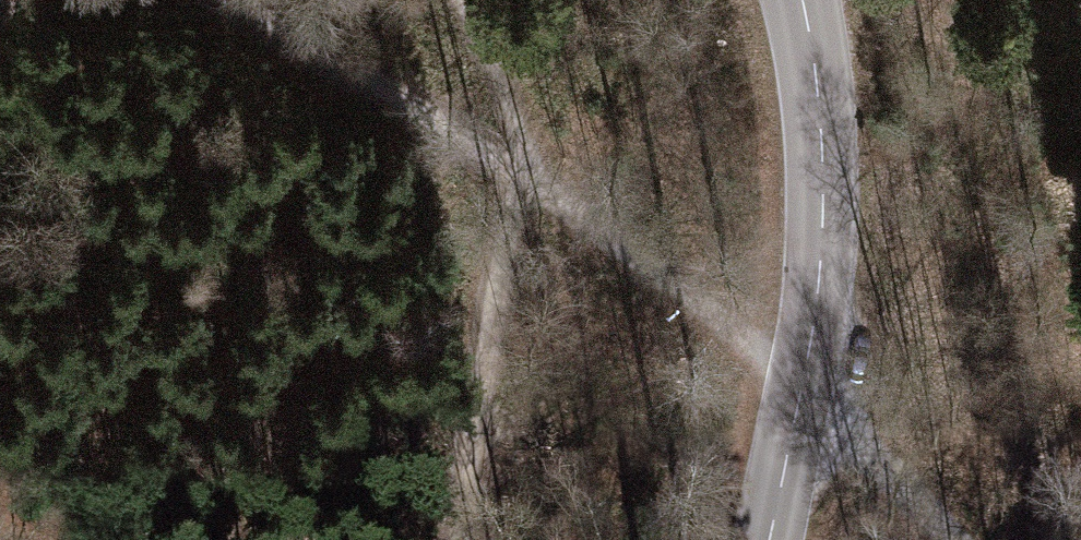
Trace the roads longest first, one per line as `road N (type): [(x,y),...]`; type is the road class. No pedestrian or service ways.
road 1 (track): [(236,0),(681,284),(802,383),(956,539)]
road 2 (track): [(458,0),(519,126),(522,179),(456,539)]
road 3 (tertiary): [(769,539),(818,306),(824,219),(821,103),(803,0)]

